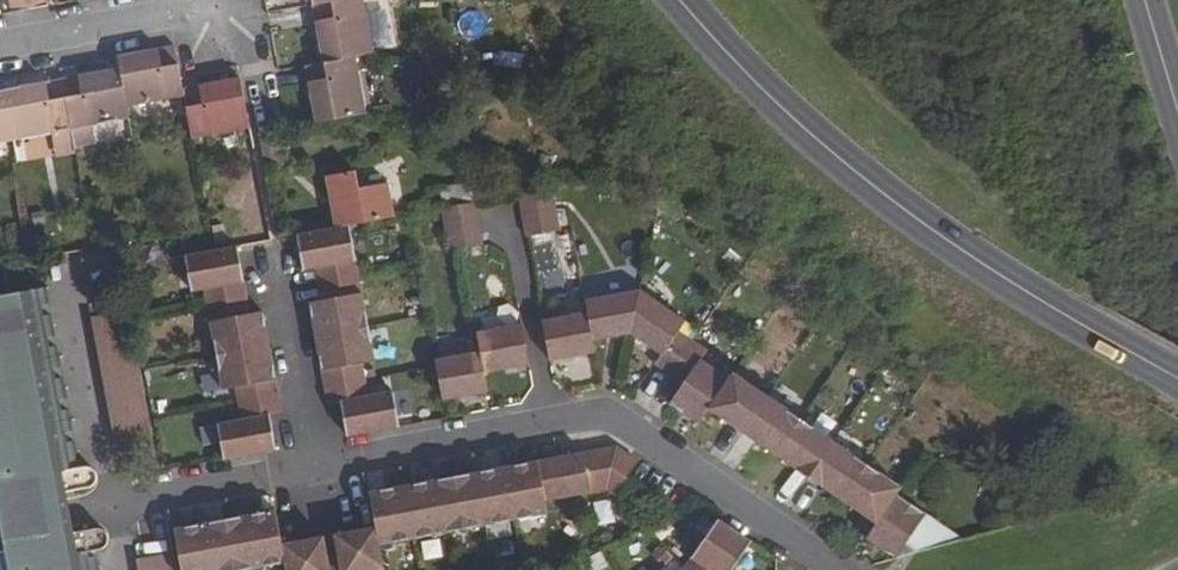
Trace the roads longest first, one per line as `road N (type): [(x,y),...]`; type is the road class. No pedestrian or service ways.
road 1 (tertiary): [(681,0),(771,98),(883,192),(998,274),(1177,379)]
road 2 (residential): [(824,569),(606,410),(550,422)]
road 3 (residential): [(550,422),(316,468)]
road 4 (residential): [(69,281),(113,503)]
road 5 (residential): [(0,51),(217,12)]
road 6 (residential): [(316,468),(276,258)]
road 7 (residential): [(511,212),(550,422)]
road 8 (residential): [(316,468),(113,503)]

